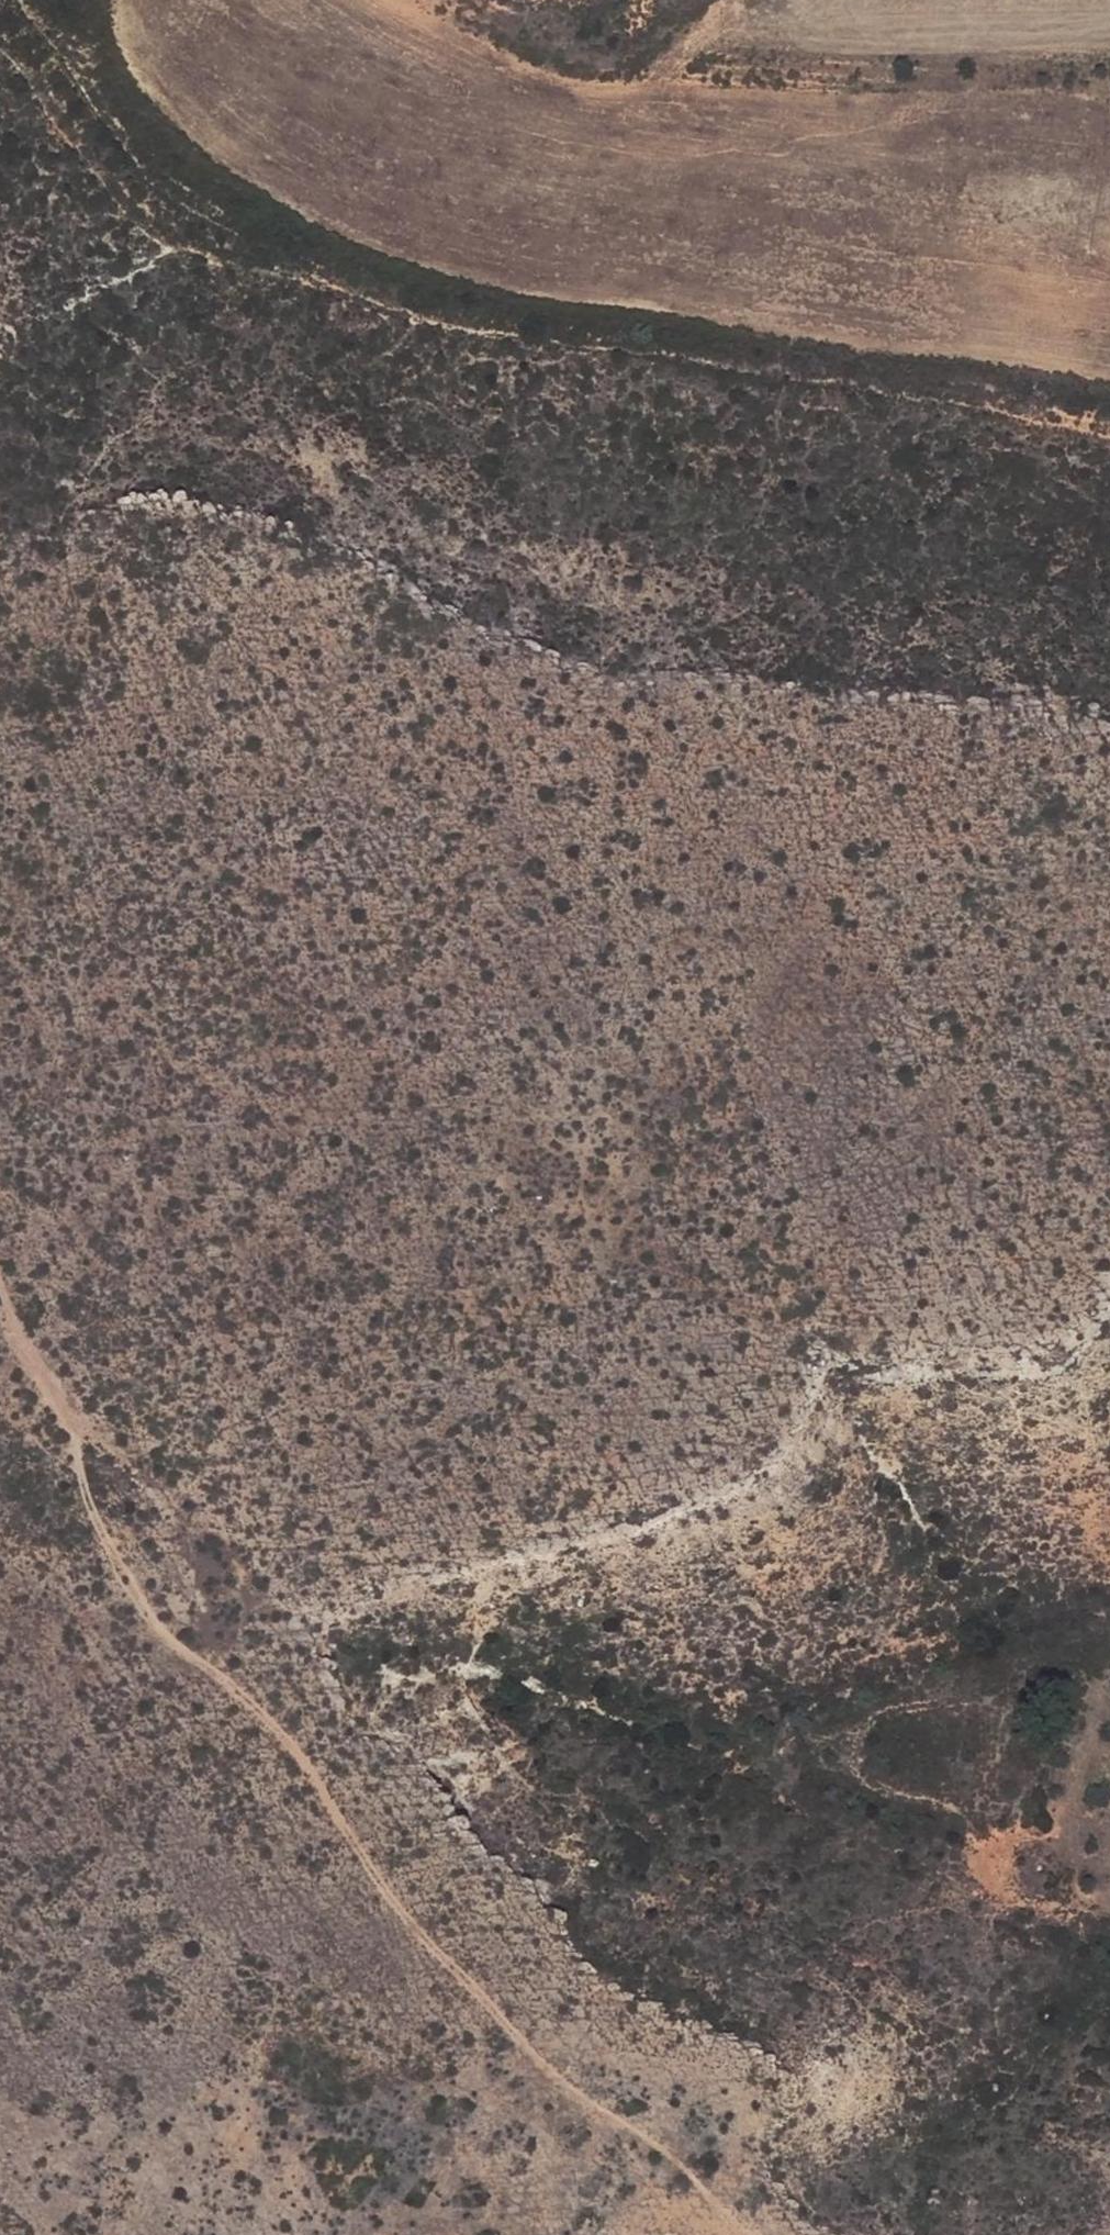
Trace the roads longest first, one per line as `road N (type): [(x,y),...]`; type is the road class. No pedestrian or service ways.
road 1 (track): [(758,2234),(697,2175),(584,2102),(493,2010),(403,1902),(358,1823),(232,1686),(205,1538),(169,1486),(95,1446),(0,1255)]
road 2 (track): [(1109,1931),(1020,1900),(981,1877),(973,1836),(948,1815),(865,1780),(857,1739),(874,1720),(901,1711),(1109,1660)]

